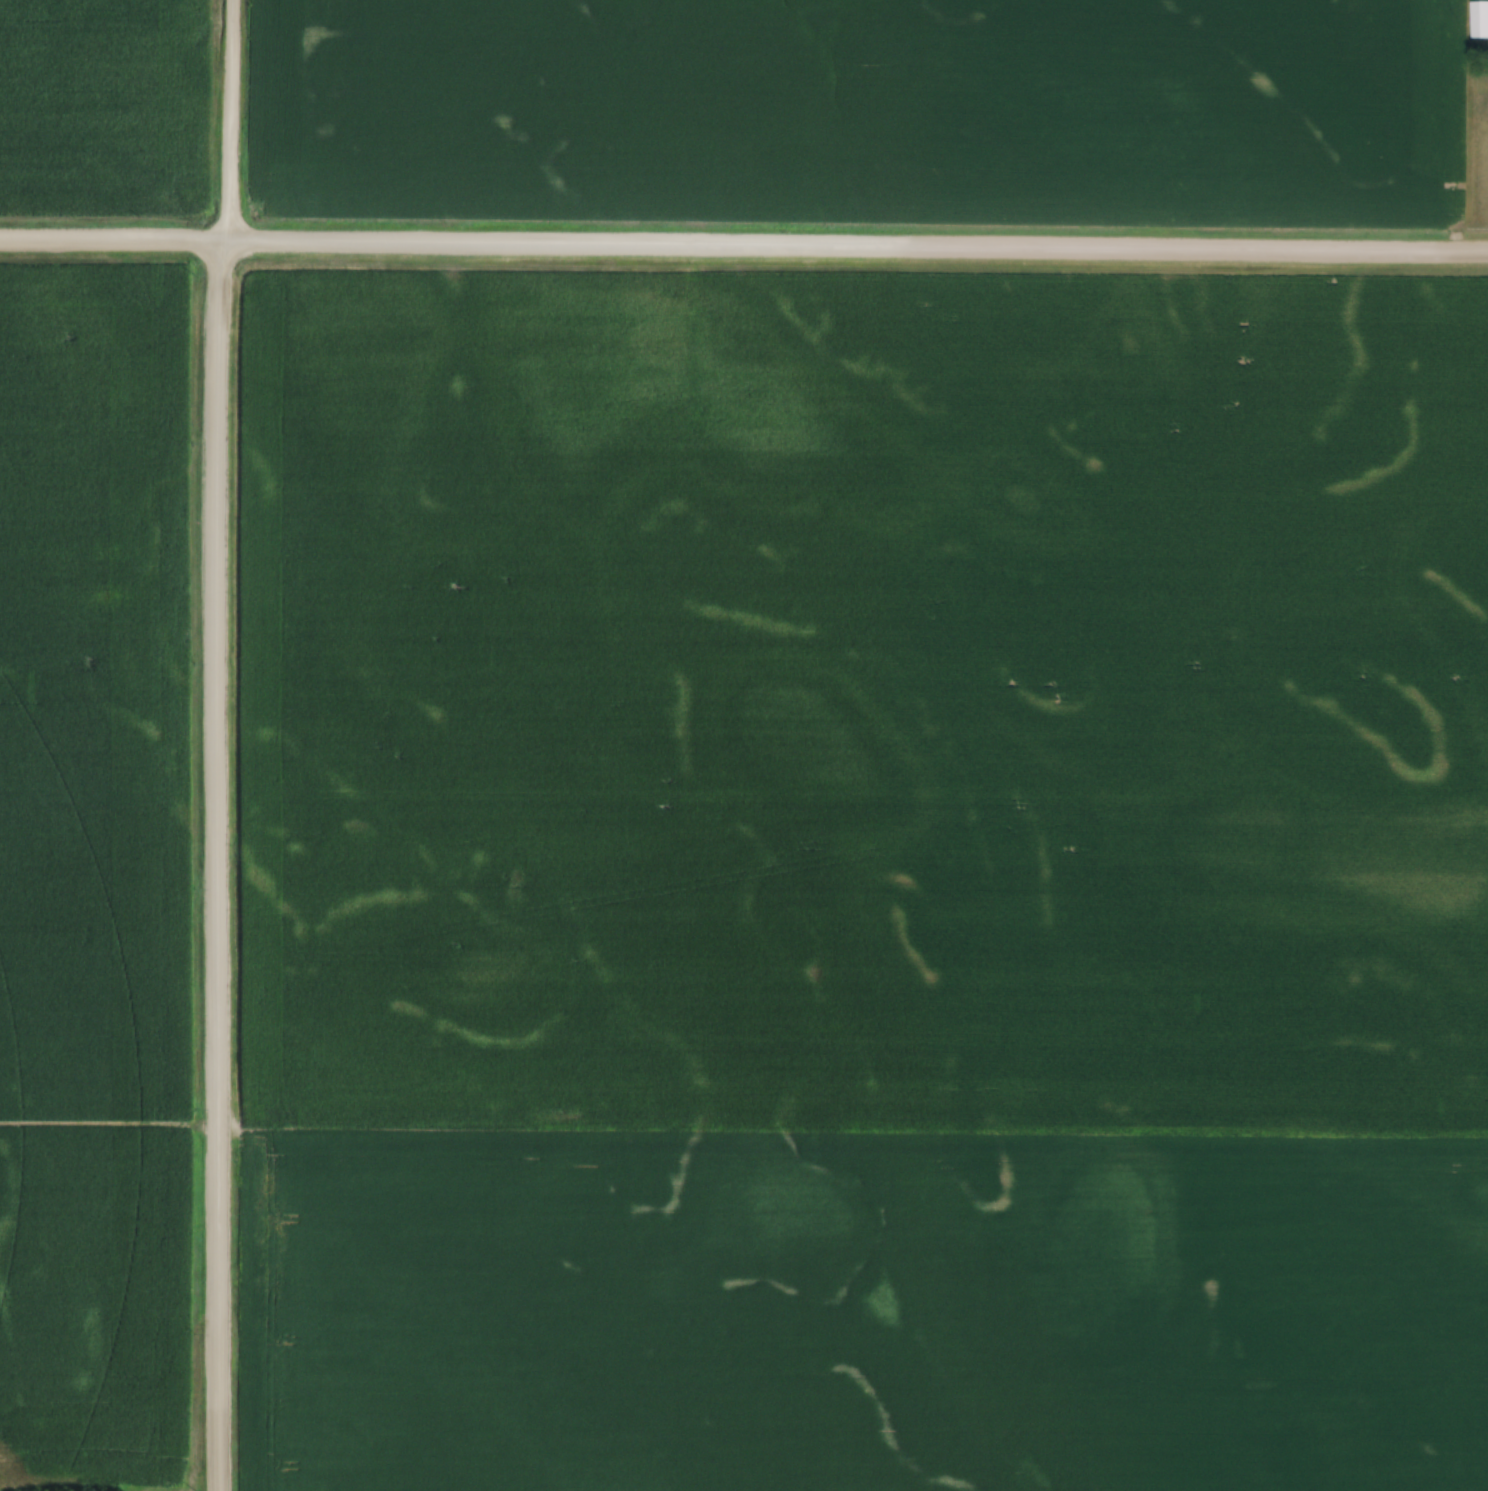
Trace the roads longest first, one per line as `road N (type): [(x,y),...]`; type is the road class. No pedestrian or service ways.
road 1 (residential): [(221,1490),(210,367),(227,239),(230,0)]
road 2 (residential): [(0,239),(1487,254)]

